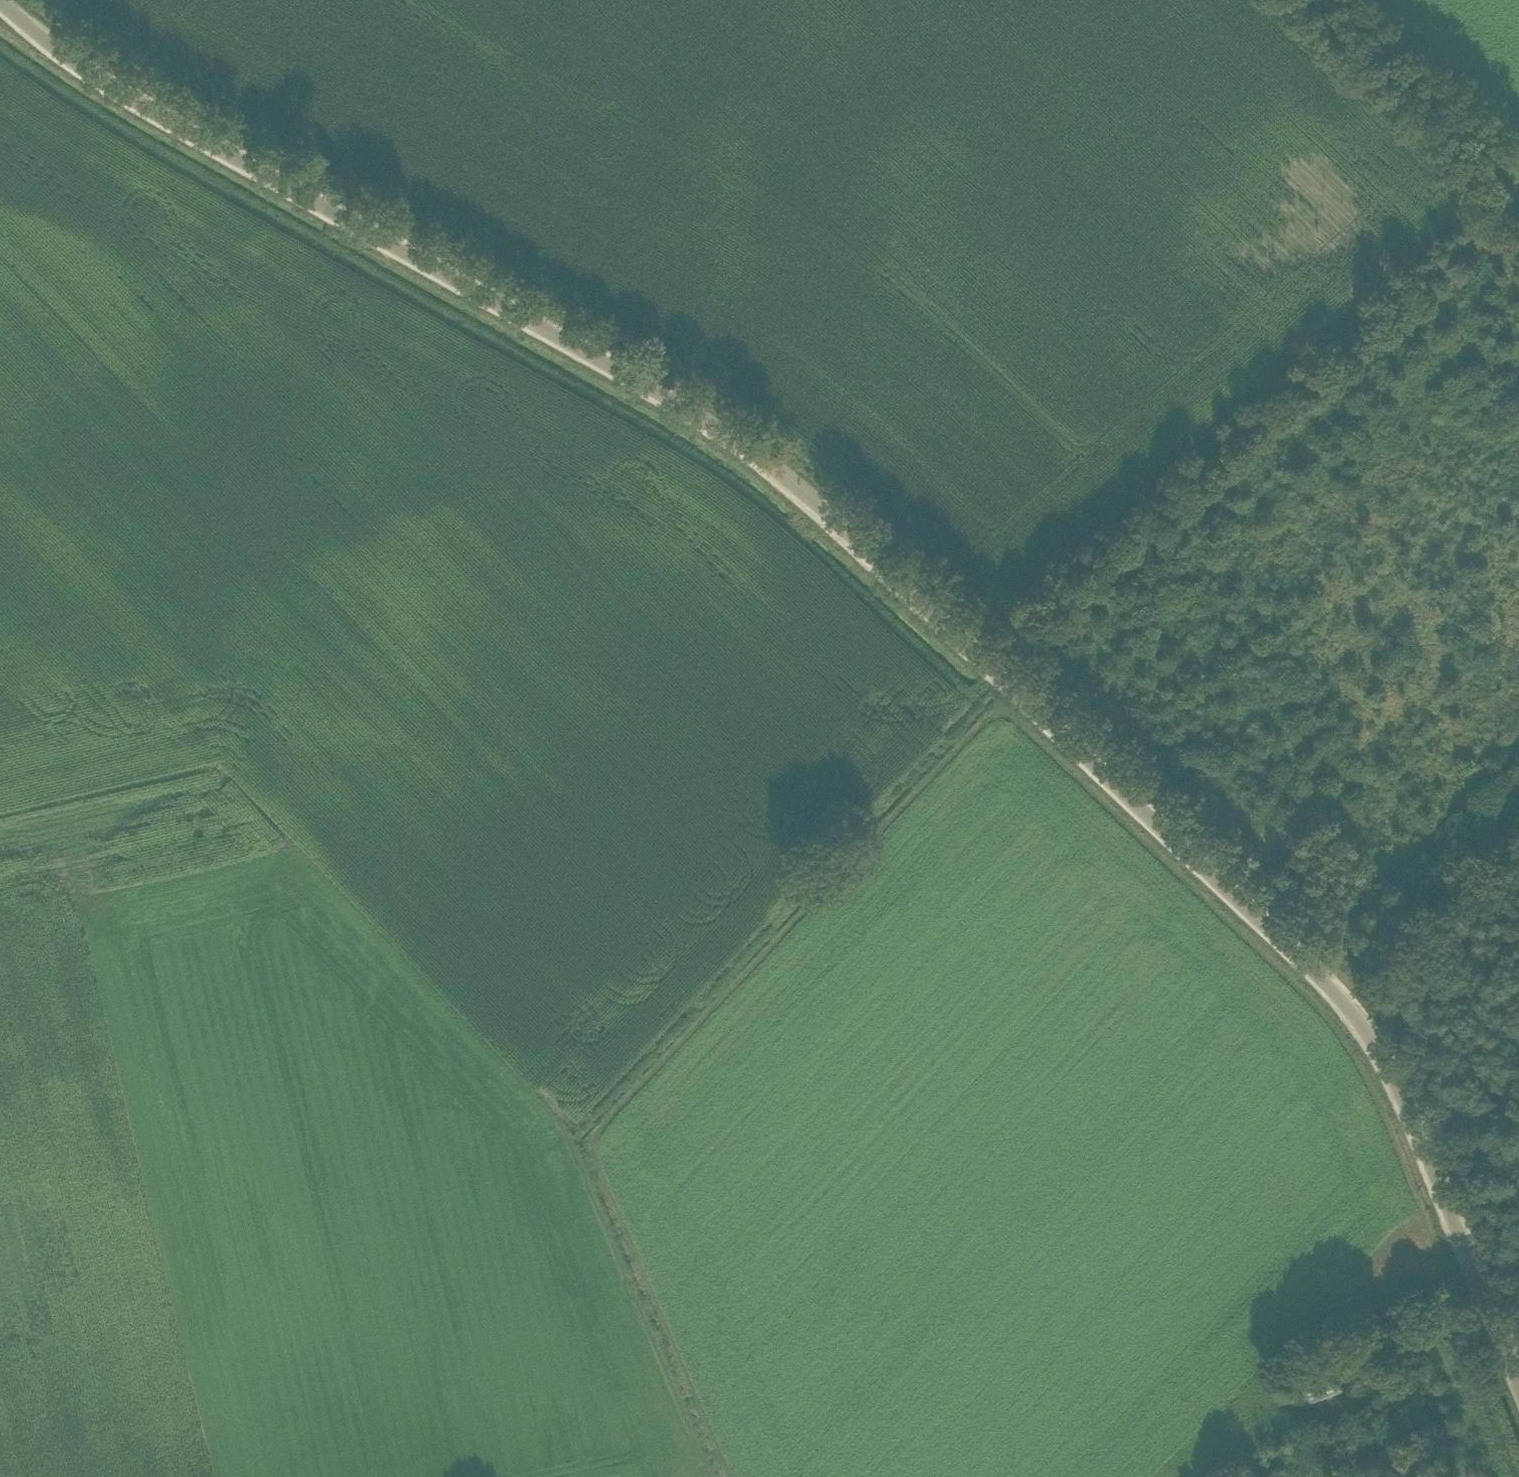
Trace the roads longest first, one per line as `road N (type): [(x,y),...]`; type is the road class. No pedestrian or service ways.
road 1 (unclassified): [(1518,1387),(1393,1066),(1333,981),(742,421),(251,174),(55,51),(0,4)]
road 2 (track): [(1333,981),(1367,892),(1518,757)]

